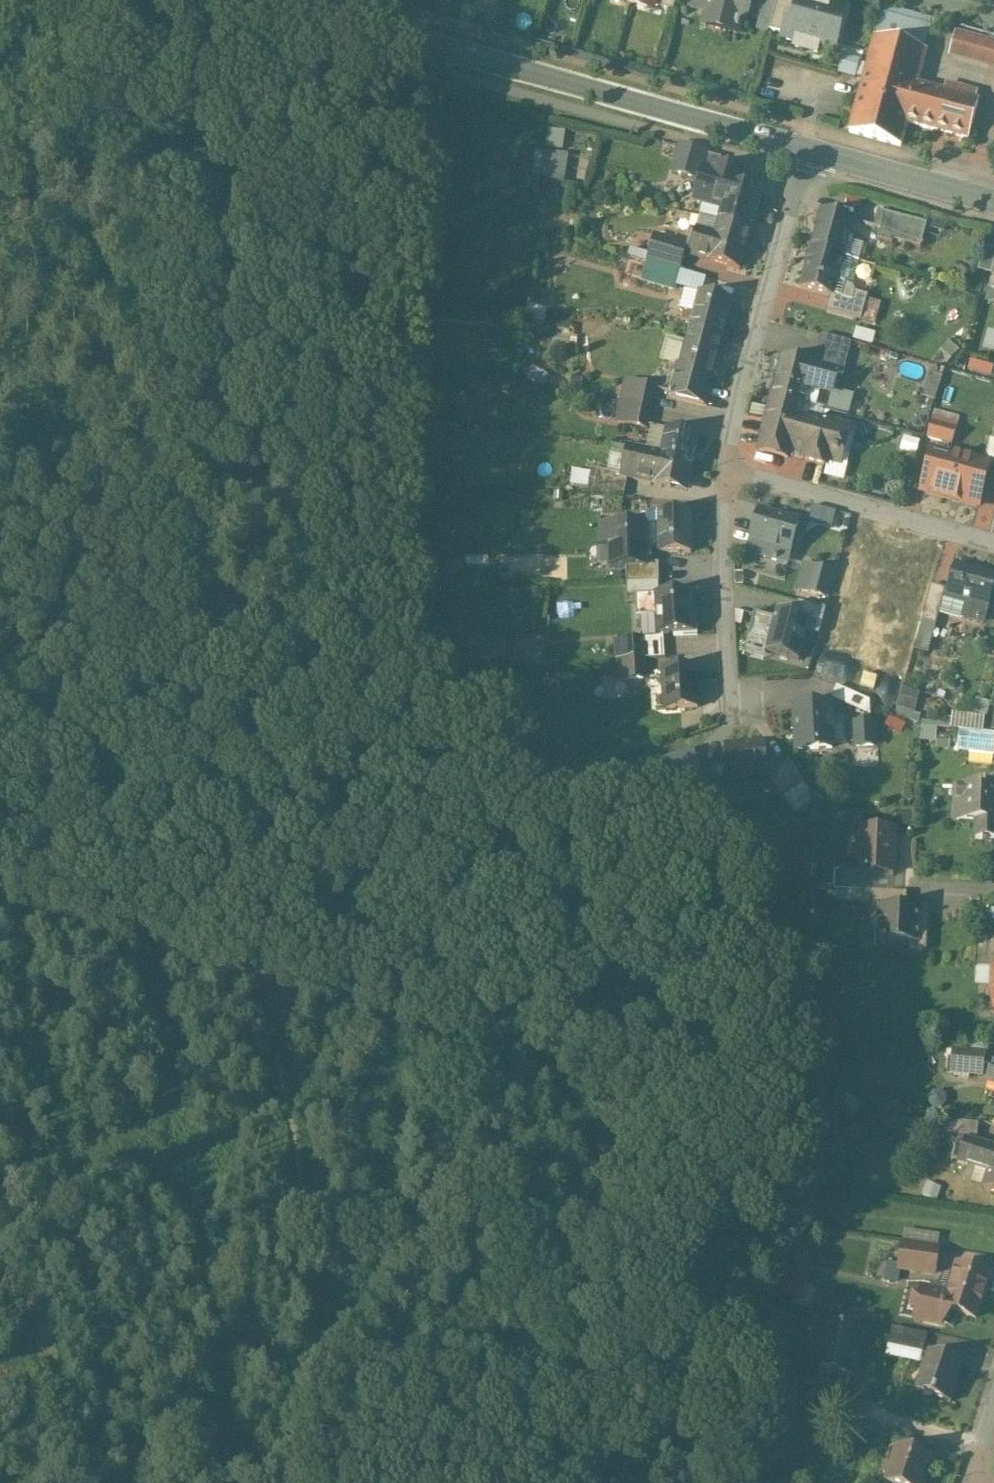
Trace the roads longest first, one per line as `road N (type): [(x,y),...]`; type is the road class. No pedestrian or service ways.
road 1 (track): [(77,0),(257,935),(323,1325),(329,1482)]
road 2 (secondary): [(378,30),(808,150)]
road 3 (residential): [(808,150),(728,472)]
road 4 (residential): [(728,472),(993,542)]
road 5 (residential): [(728,472),(721,541),(729,702)]
road 6 (secondary): [(808,150),(993,200)]

